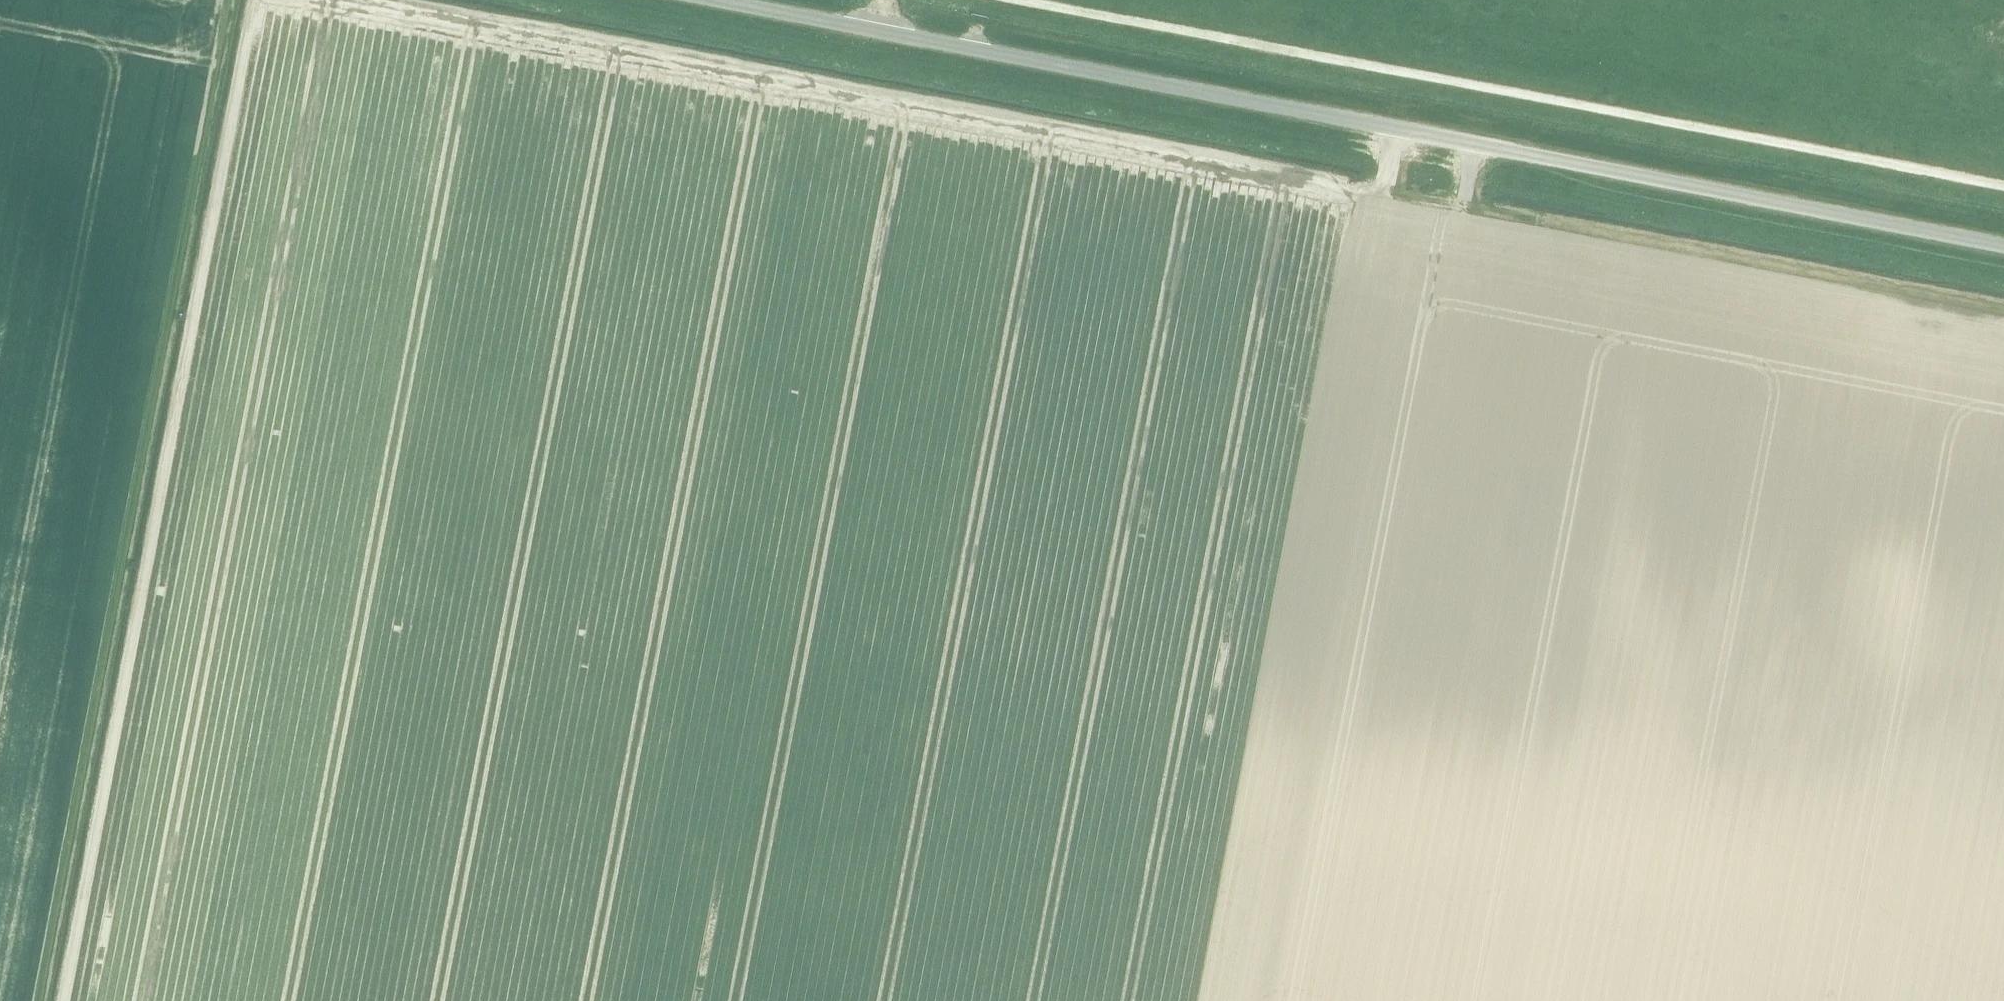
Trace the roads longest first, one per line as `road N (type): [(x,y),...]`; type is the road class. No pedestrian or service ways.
road 1 (unclassified): [(2003,246),(719,0)]

